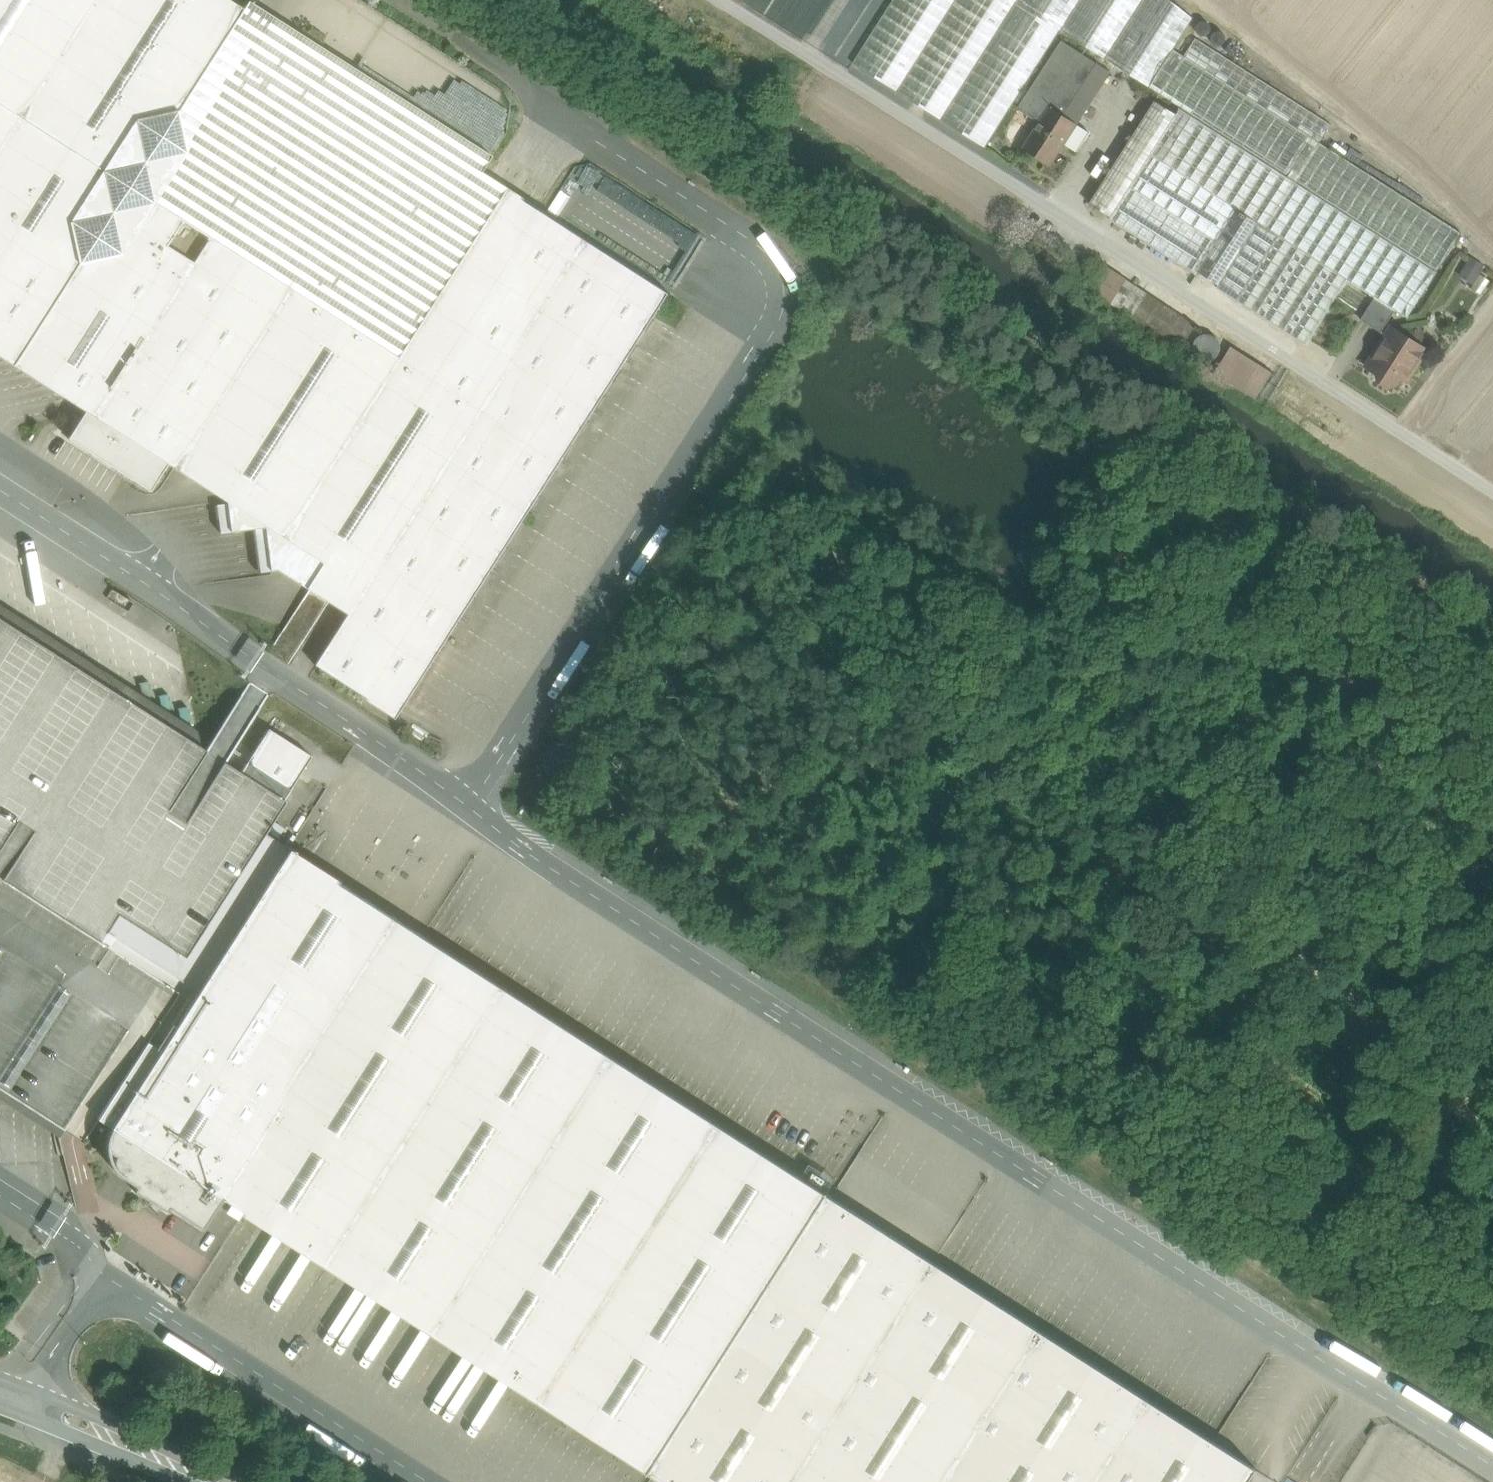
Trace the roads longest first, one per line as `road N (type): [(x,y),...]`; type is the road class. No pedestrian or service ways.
road 1 (unclassified): [(712,0),(1492,490)]
road 2 (tertiary): [(210,1481),(0,1393)]

